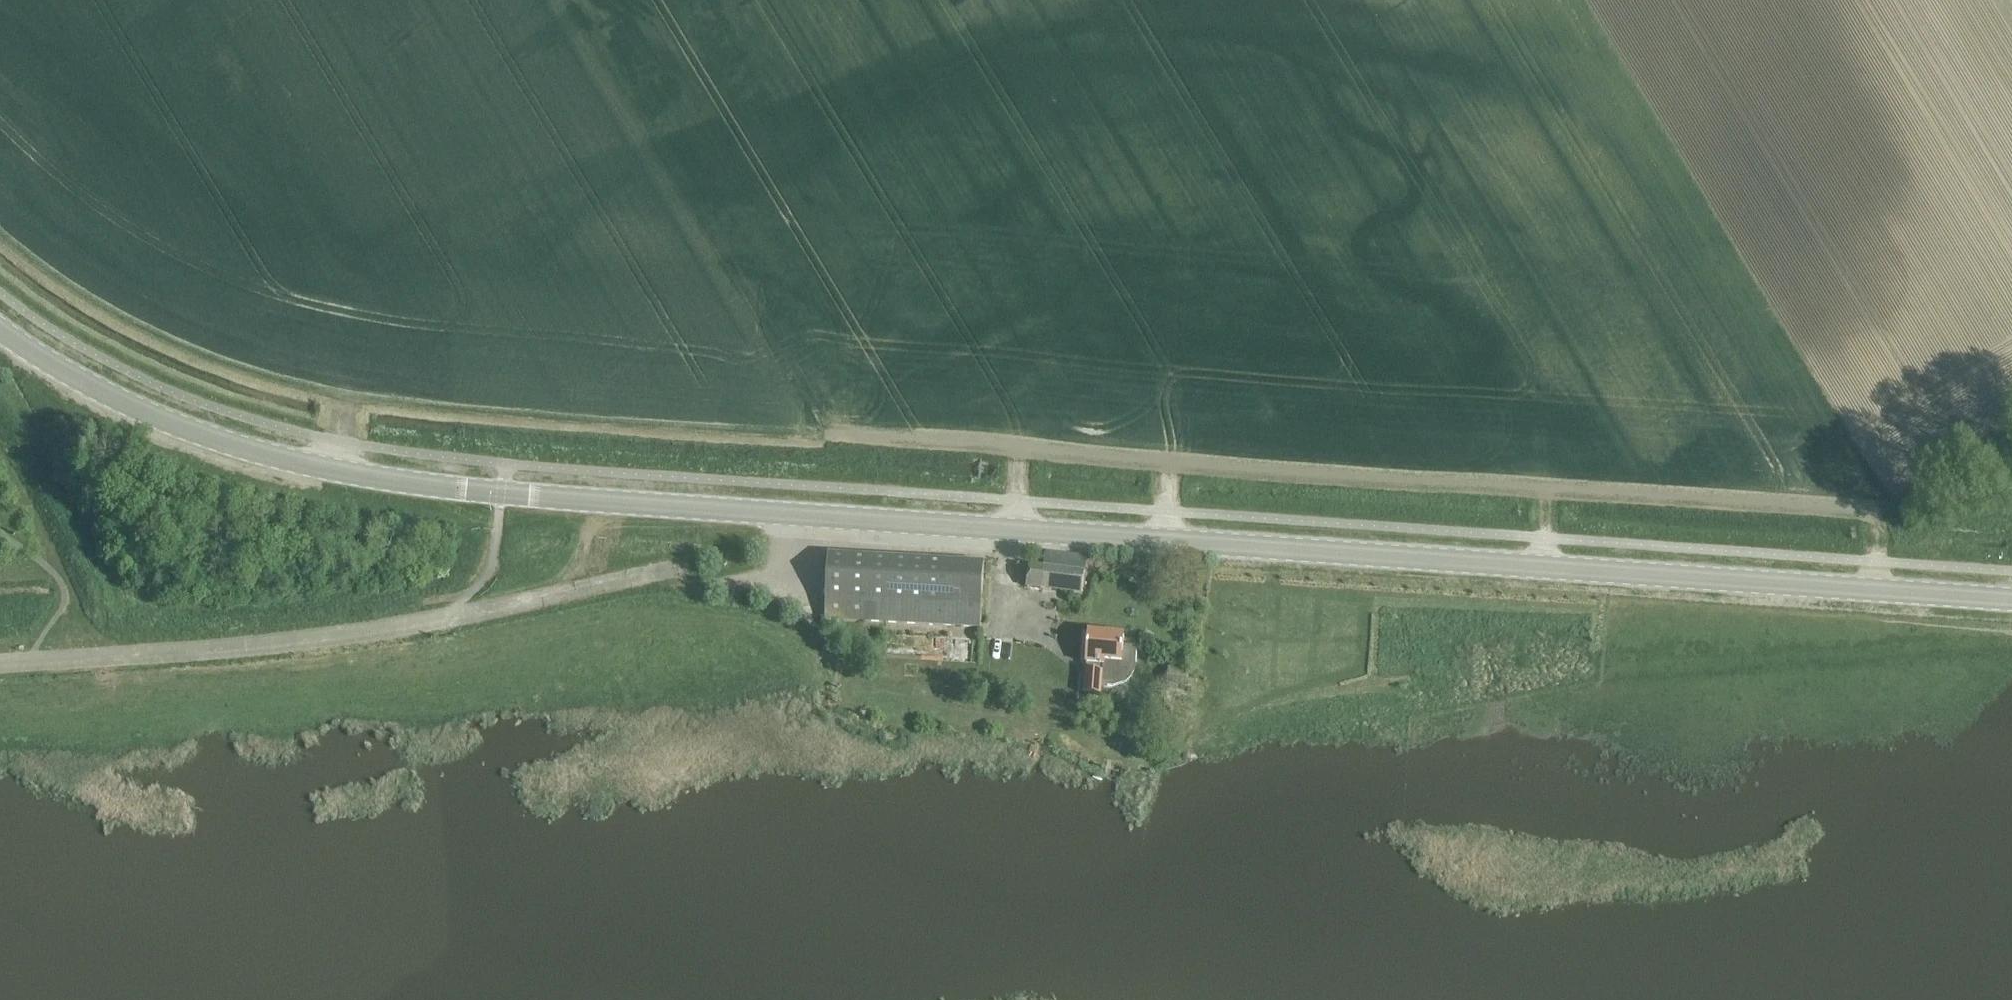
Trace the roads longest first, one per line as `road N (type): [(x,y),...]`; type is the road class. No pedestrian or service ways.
road 1 (secondary): [(2011,600),(374,478),(167,424),(0,329)]
road 2 (residential): [(444,617),(697,564)]

